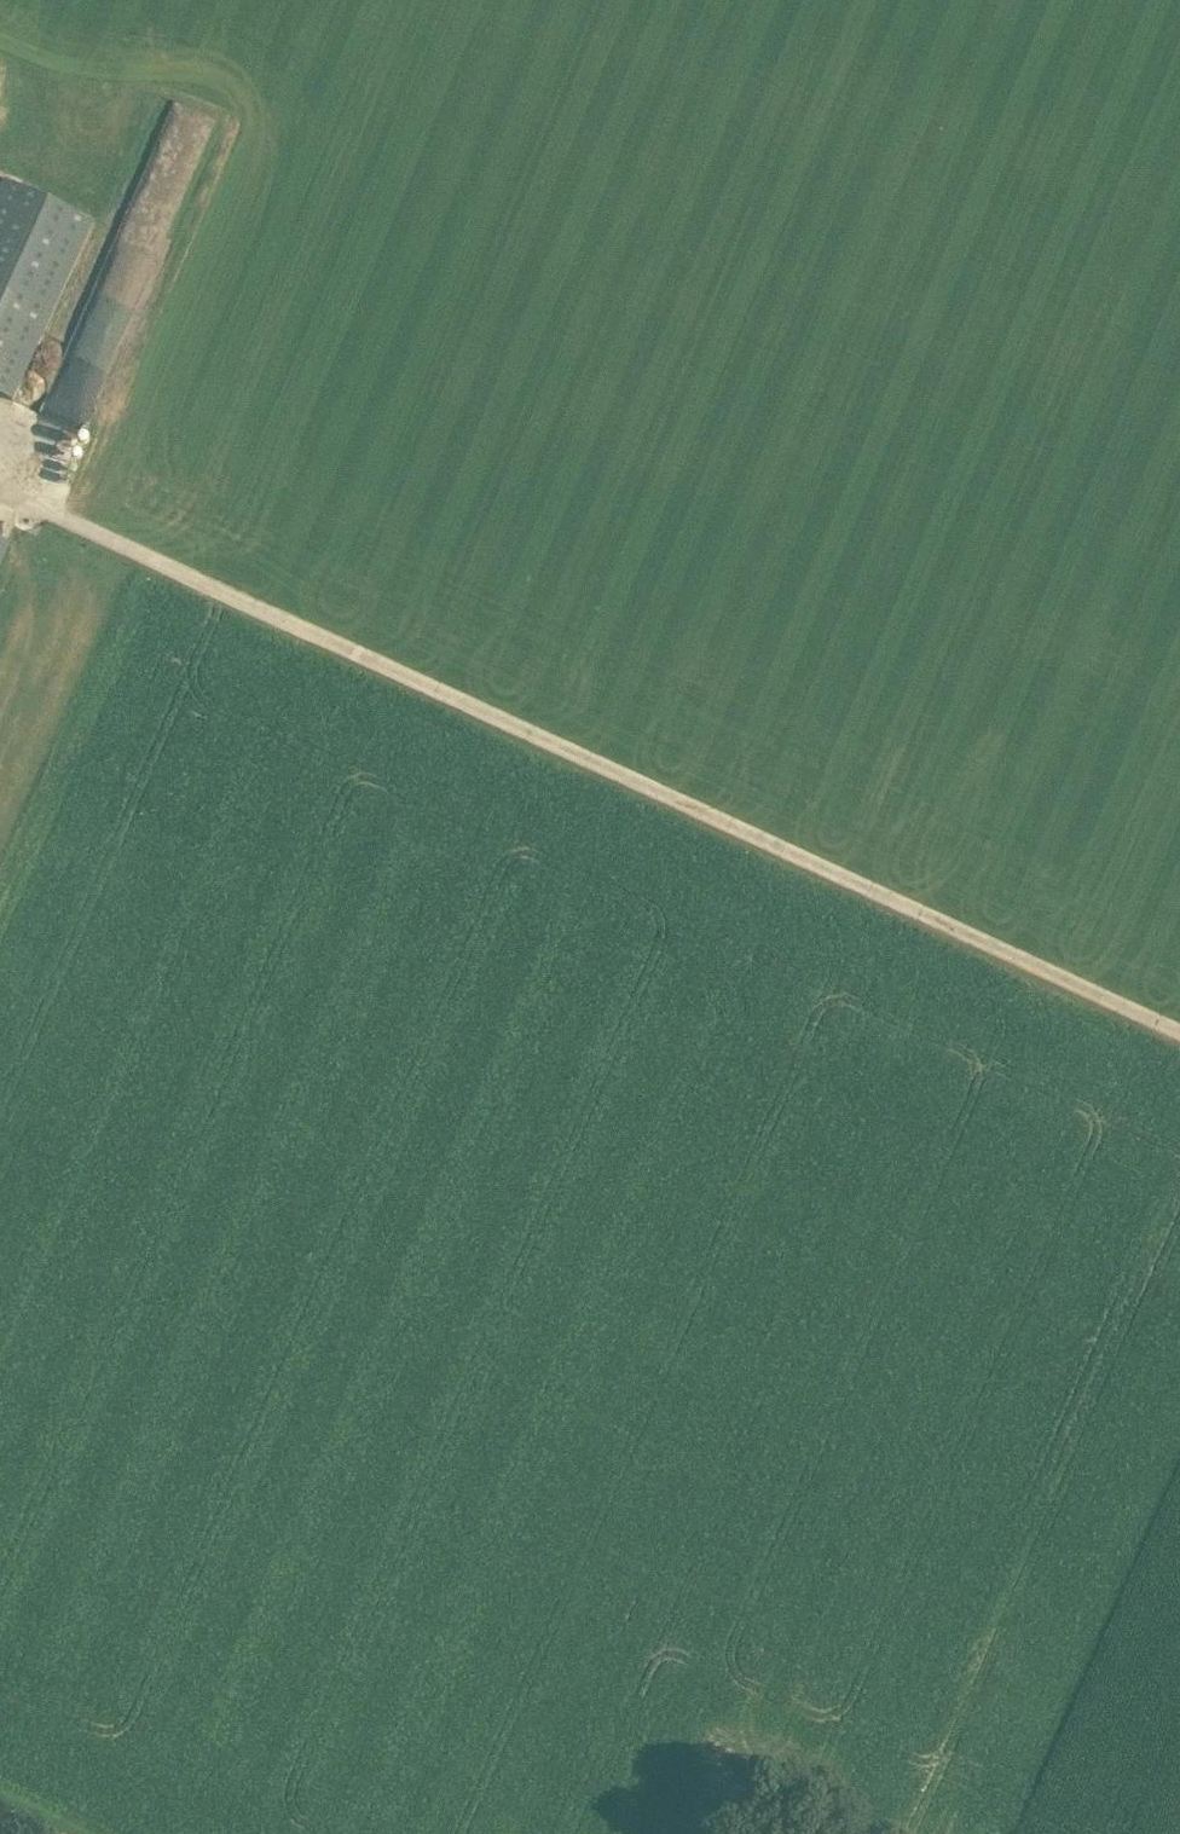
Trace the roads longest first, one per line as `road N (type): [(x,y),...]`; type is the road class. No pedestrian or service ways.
road 1 (track): [(1179,1029),(96,534),(0,482)]

